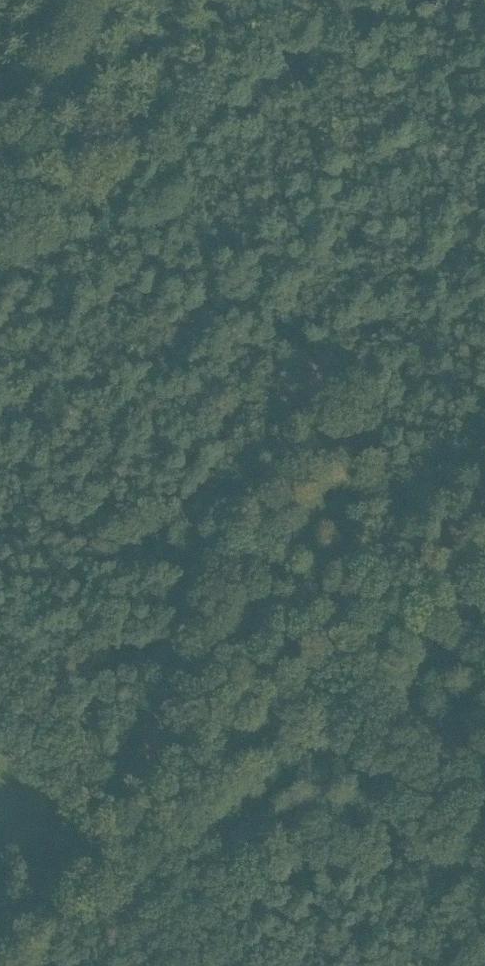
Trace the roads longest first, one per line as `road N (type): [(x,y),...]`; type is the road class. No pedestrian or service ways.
road 1 (unclassified): [(484,550),(0,941)]
road 2 (track): [(326,678),(484,875)]

